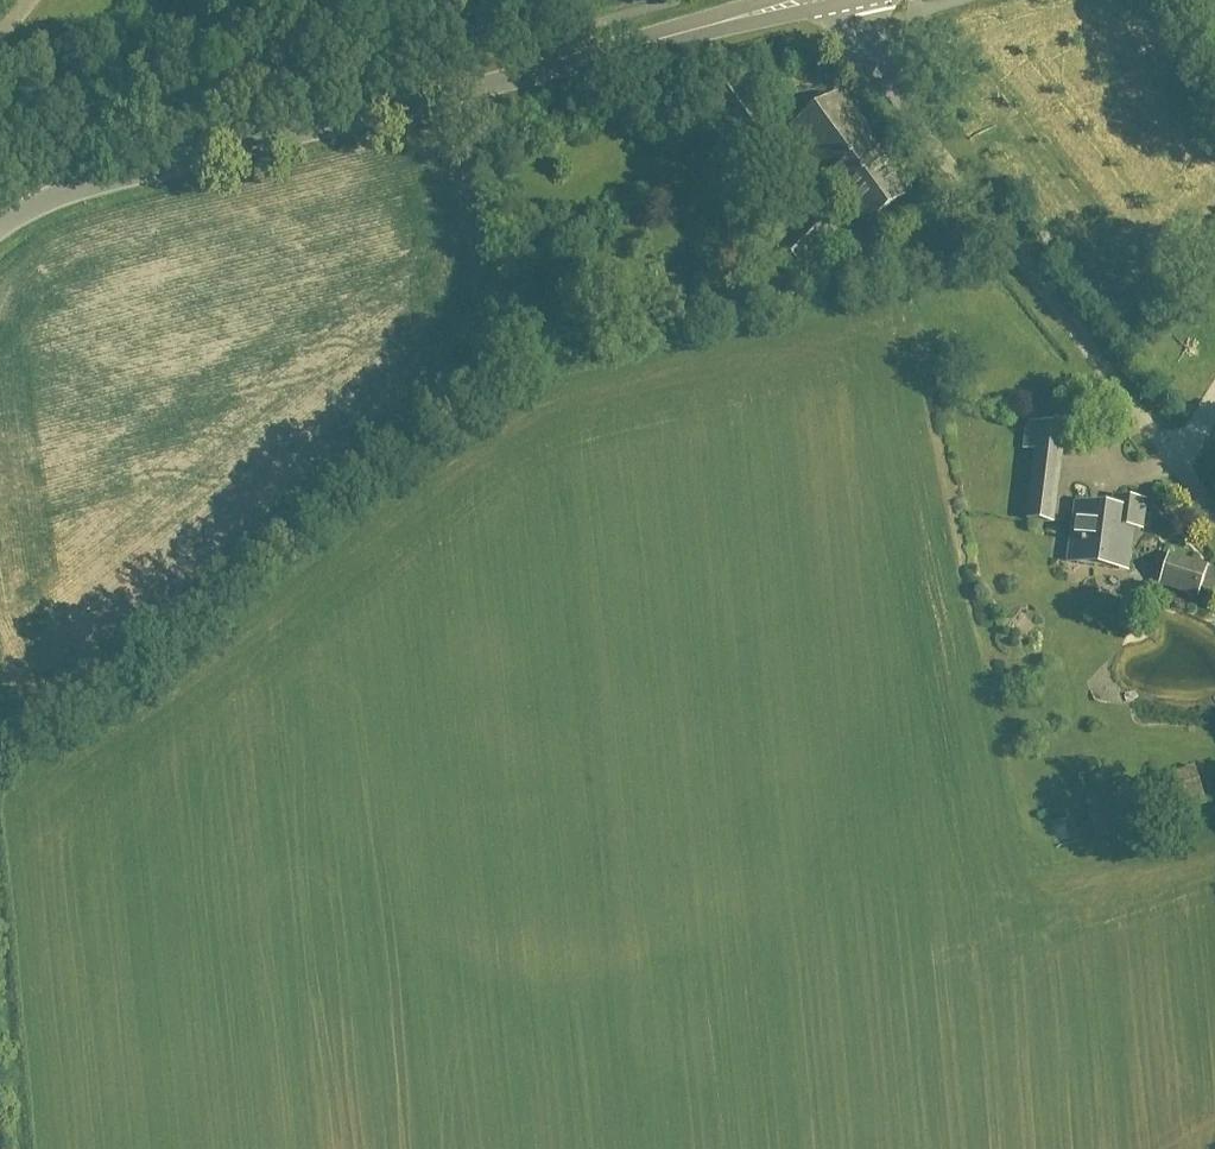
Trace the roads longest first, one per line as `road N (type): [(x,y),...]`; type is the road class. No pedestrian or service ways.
road 1 (tertiary): [(813,0),(443,103),(96,184),(0,226)]
road 2 (unclassified): [(819,0),(1120,376),(1214,514)]

